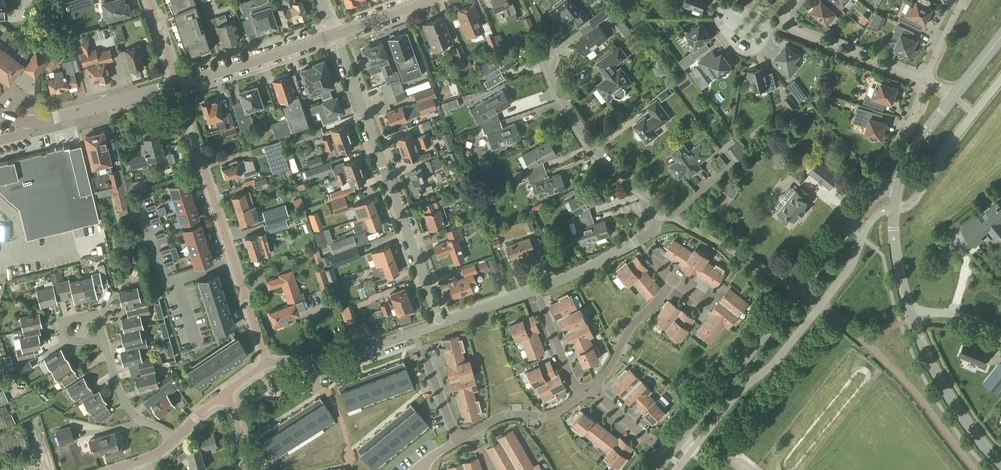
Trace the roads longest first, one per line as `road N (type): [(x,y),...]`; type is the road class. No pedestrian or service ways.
road 1 (residential): [(595,390),(668,454),(876,195),(896,187)]
road 2 (residential): [(440,323),(335,35)]
road 3 (residential): [(176,85),(267,365)]
road 4 (residential): [(440,323),(591,266),(650,233),(662,214)]
road 5 (residential): [(662,214),(588,145),(554,86),(543,45)]
road 6 (residential): [(267,365),(325,359),(440,323)]
road 7 (residential): [(1000,468),(945,392),(912,321)]
road 8 (residential): [(174,441),(130,414),(92,317),(80,318)]
road 9 (tertiary): [(176,85),(335,35)]
road 10 (tertiary): [(27,123),(176,85)]
road 11 (residential): [(788,23),(801,35),(926,81)]
road 12 (residential): [(674,280),(629,331),(595,390)]
road 13 (residential): [(912,321),(895,251),(896,187)]

